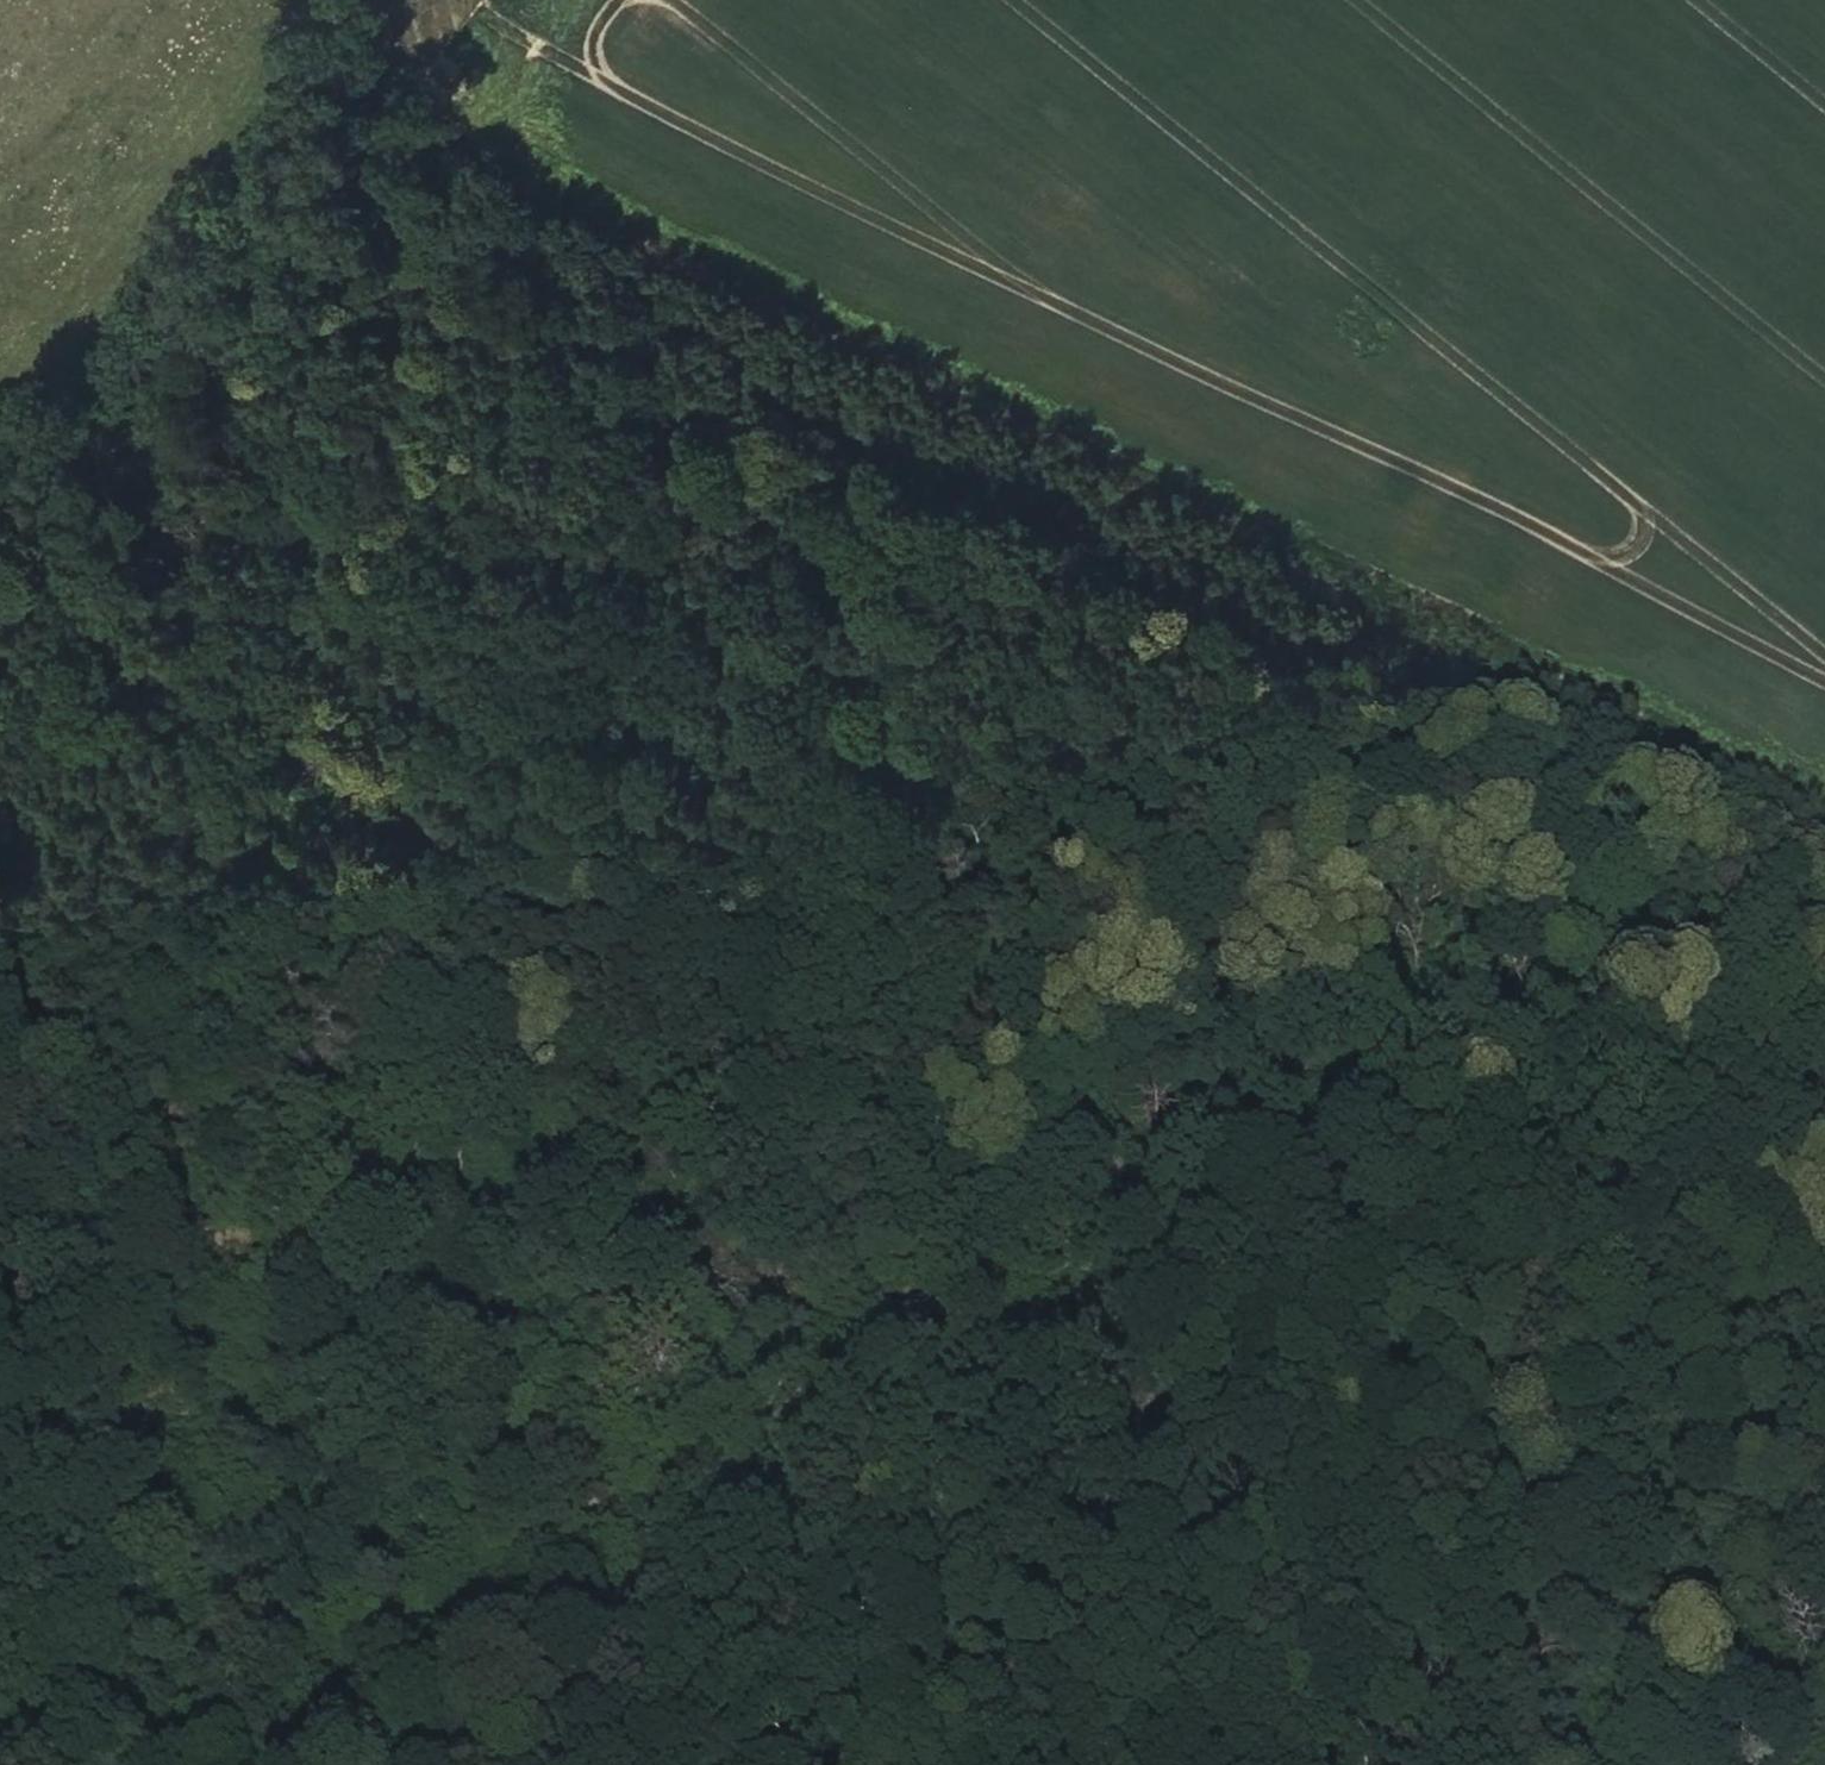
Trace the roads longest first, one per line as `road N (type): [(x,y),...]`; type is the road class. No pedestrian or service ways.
road 1 (track): [(794,1764),(808,1646),(757,1296),(376,0)]

